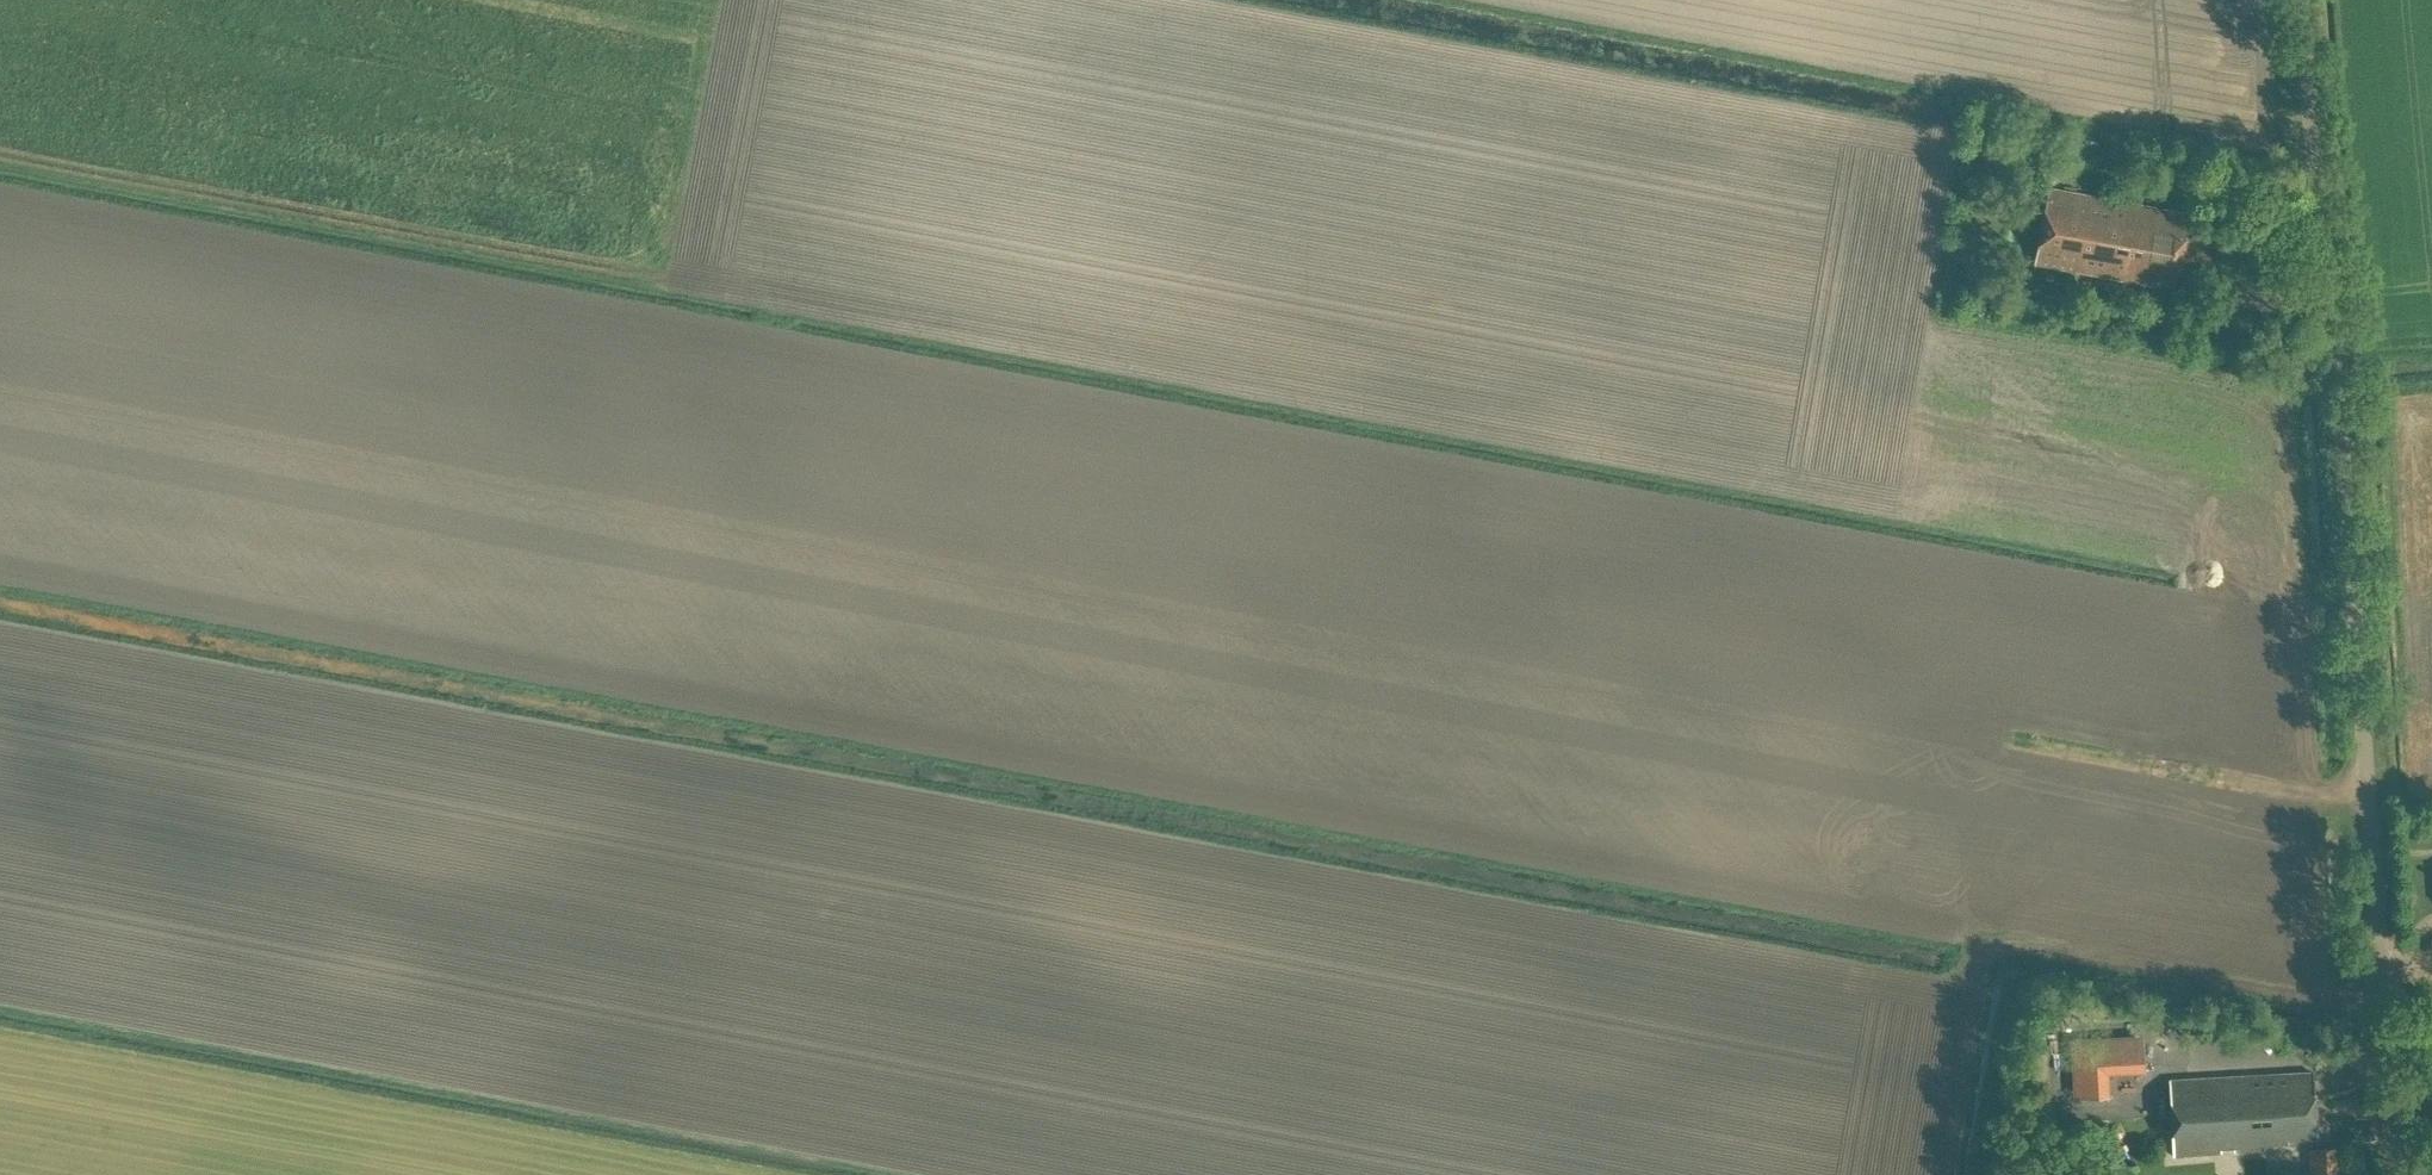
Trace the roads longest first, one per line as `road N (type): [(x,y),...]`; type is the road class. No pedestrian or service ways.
road 1 (unclassified): [(2395,1174),(2300,0)]

